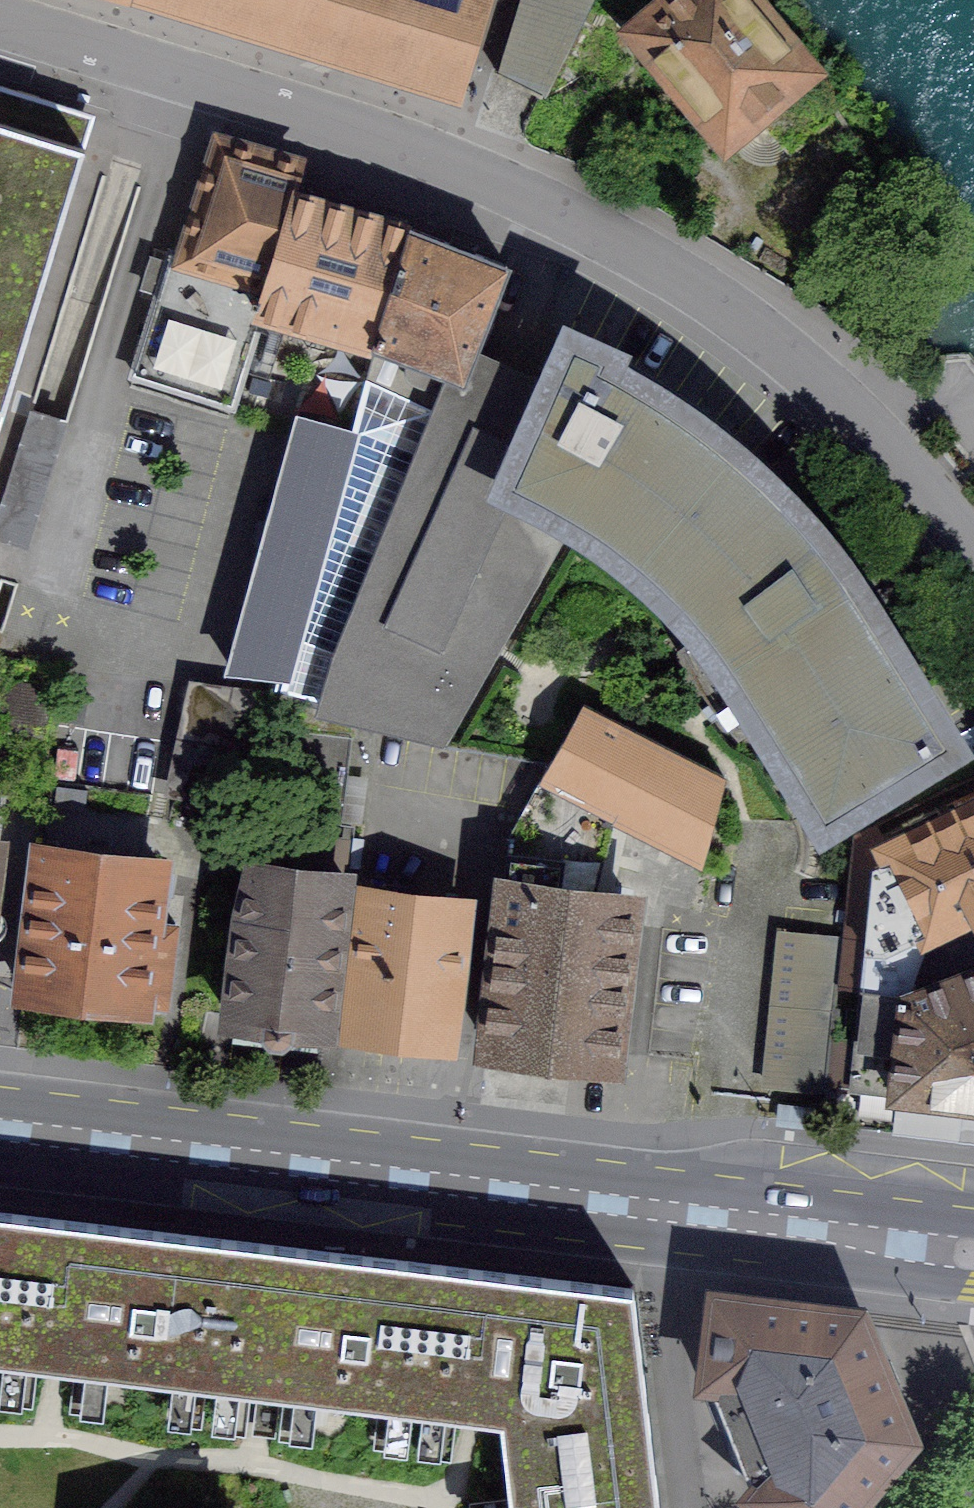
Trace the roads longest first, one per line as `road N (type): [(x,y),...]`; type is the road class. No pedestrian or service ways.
road 1 (residential): [(973,548),(926,485),(800,362),(703,290),(592,224),(392,141),(0,19)]
road 2 (secondary): [(857,1232),(0,1131)]
road 3 (secondary): [(857,1232),(973,1282)]

